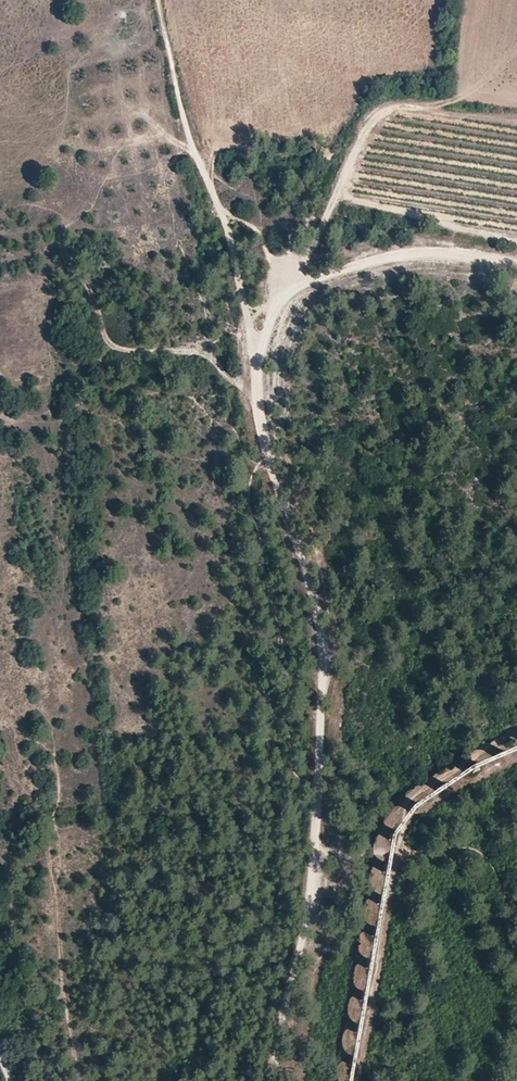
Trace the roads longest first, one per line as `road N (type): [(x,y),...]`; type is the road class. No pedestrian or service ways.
road 1 (track): [(257,370),(263,439),(323,635),(326,694),(307,920),(271,1080)]
road 2 (track): [(160,0),(182,125),(230,232),(257,370)]
road 3 (track): [(516,270),(479,257),(412,254),(314,281),(291,290),(257,370)]
road 4 (track): [(451,103),(384,109),(362,134),(291,290)]

